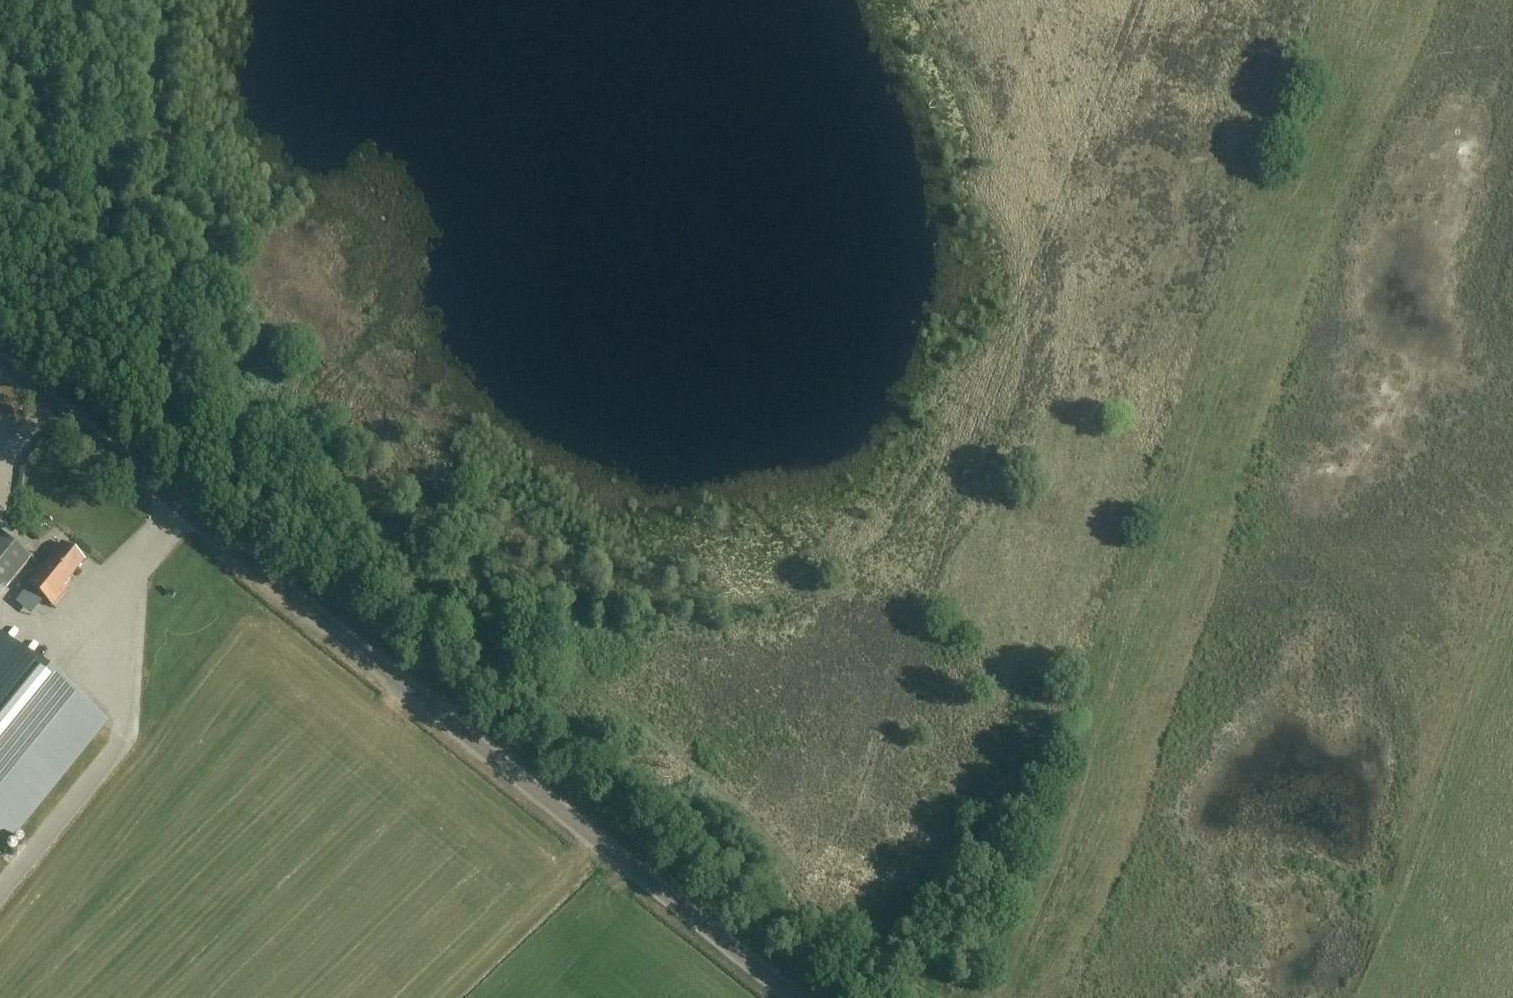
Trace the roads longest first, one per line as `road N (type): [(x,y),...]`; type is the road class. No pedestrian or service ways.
road 1 (unclassified): [(796,997),(0,363)]

